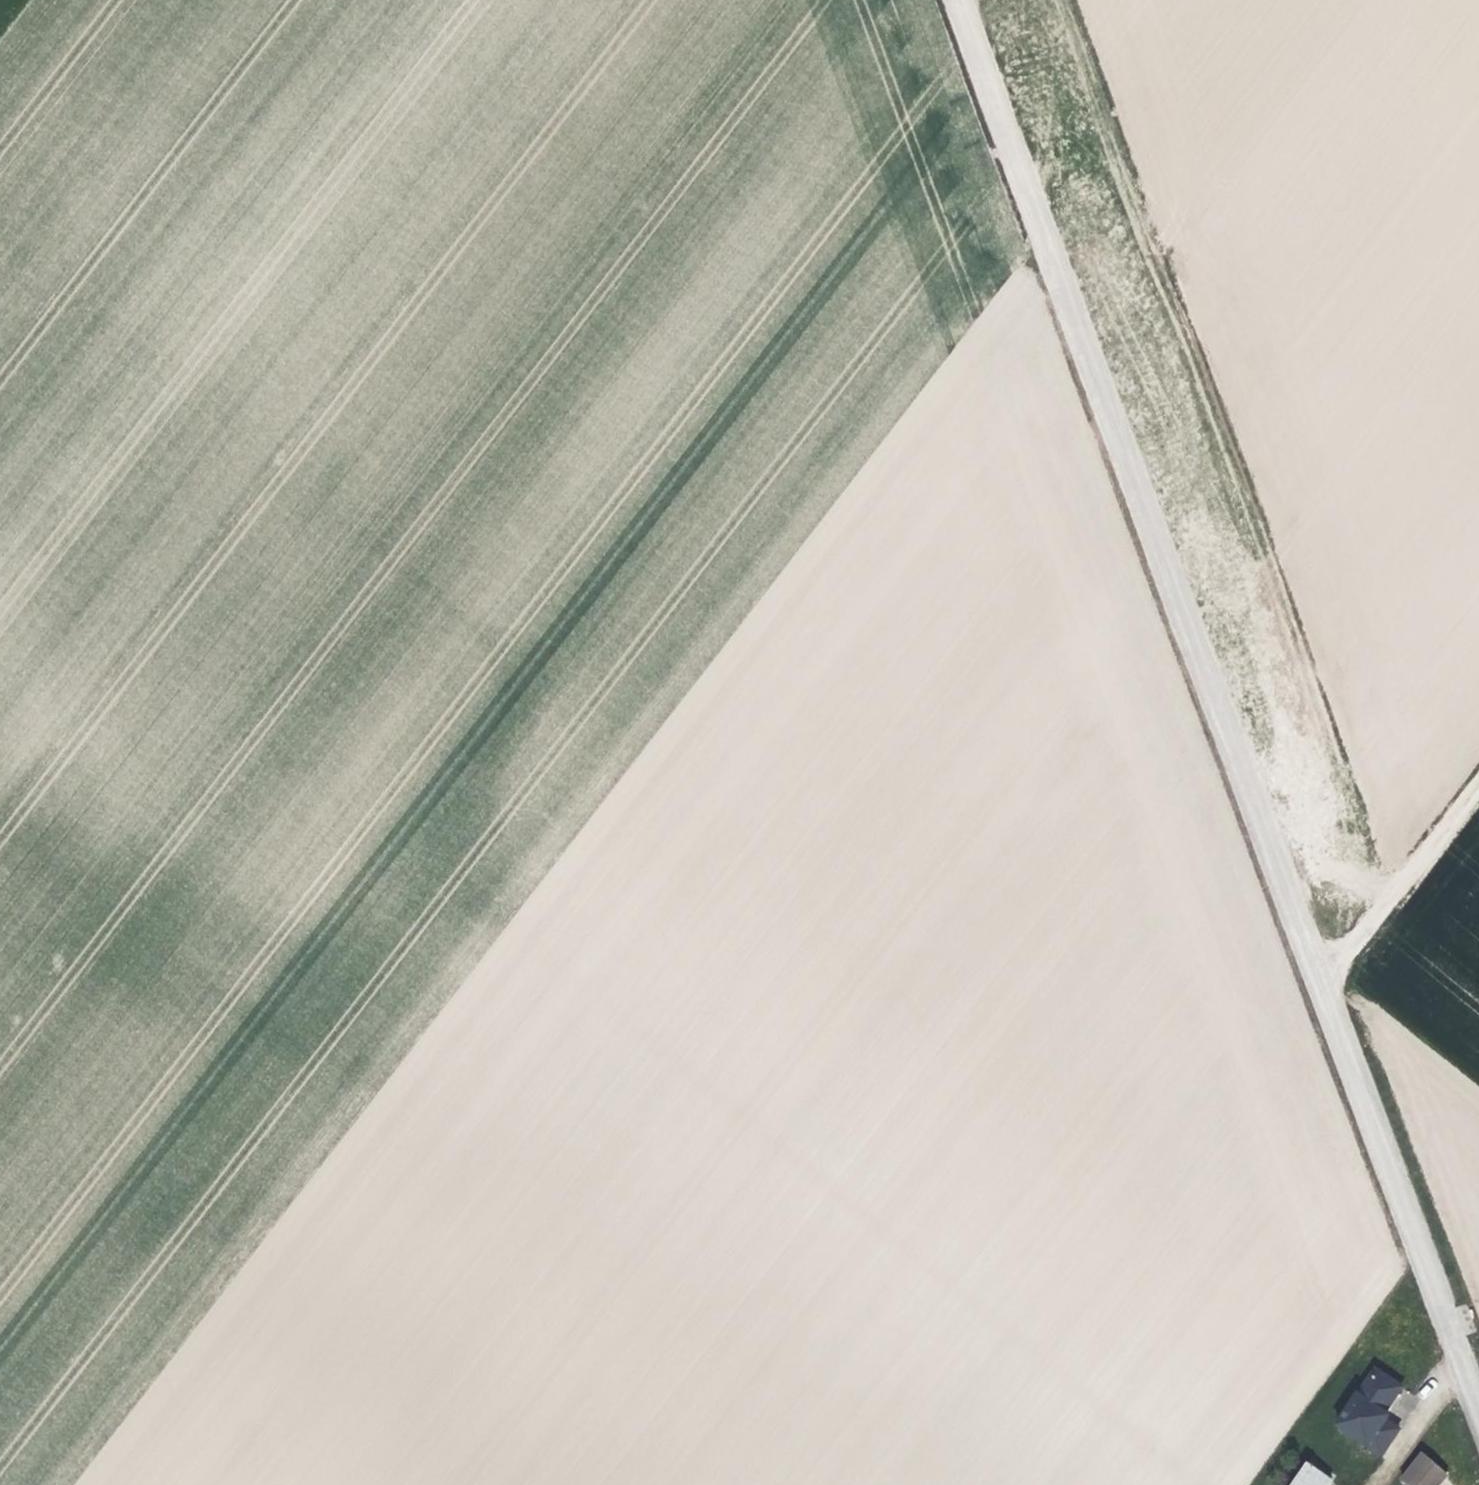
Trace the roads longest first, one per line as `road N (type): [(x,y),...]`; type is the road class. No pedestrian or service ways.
road 1 (unclassified): [(1478,1401),(956,0)]
road 2 (track): [(1478,777),(1324,984)]

